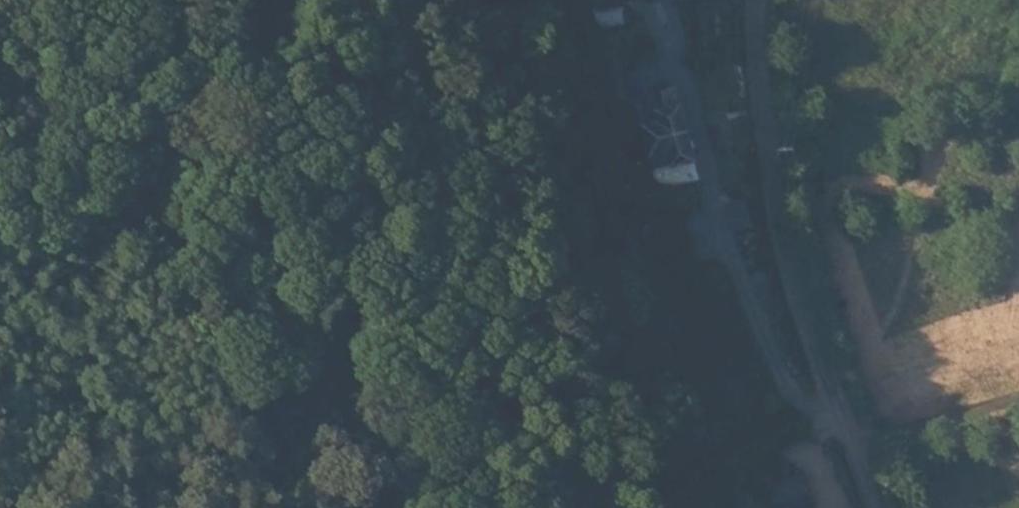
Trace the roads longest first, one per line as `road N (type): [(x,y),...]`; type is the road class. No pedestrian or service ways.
road 1 (track): [(81,0),(108,114),(256,395),(282,507)]
road 2 (unclassified): [(755,0),(781,247),(873,507)]

